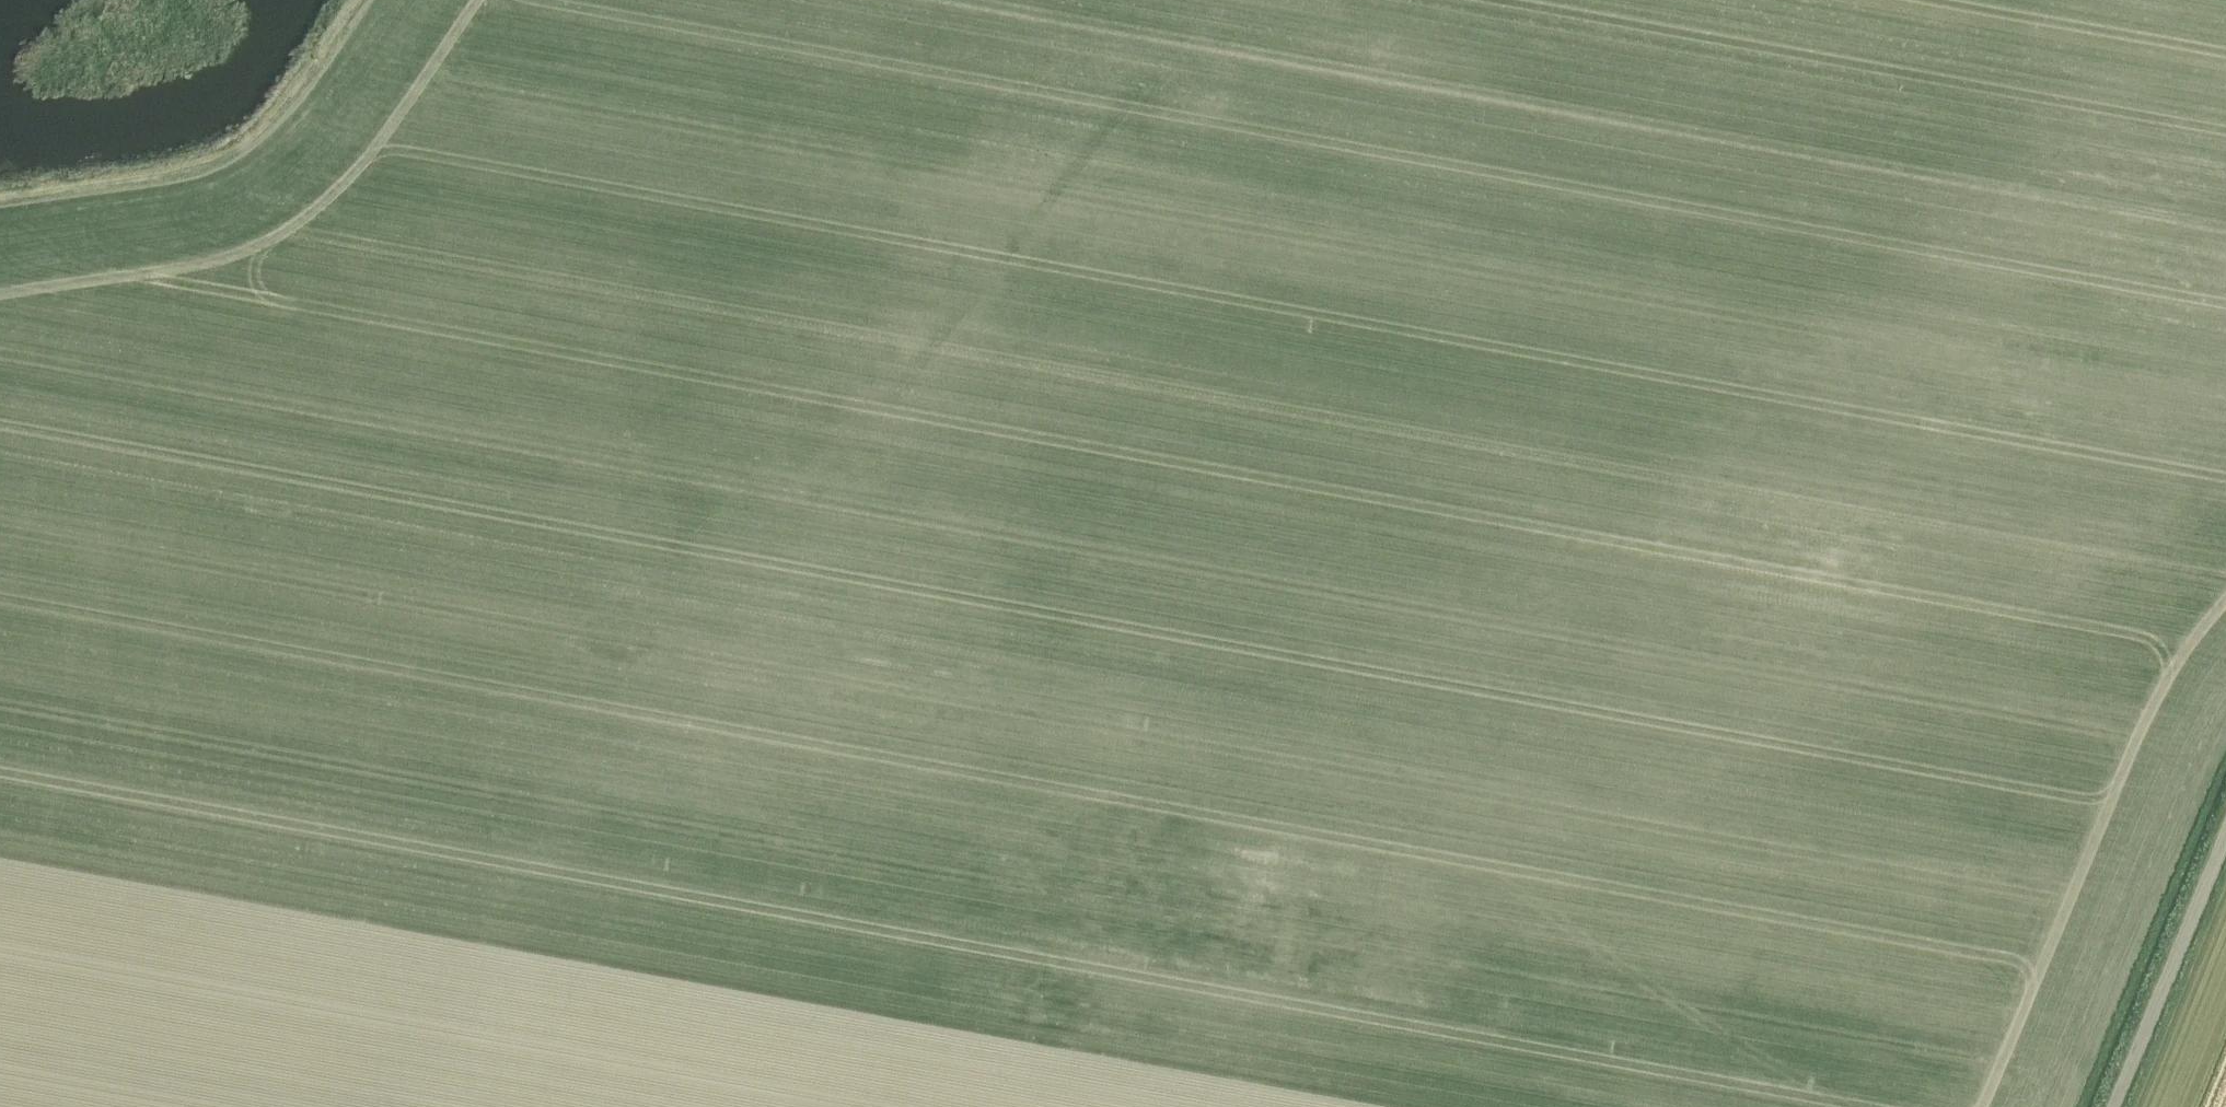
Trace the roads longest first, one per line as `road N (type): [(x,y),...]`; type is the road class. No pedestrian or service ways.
road 1 (track): [(2113,1106),(2225,826)]

